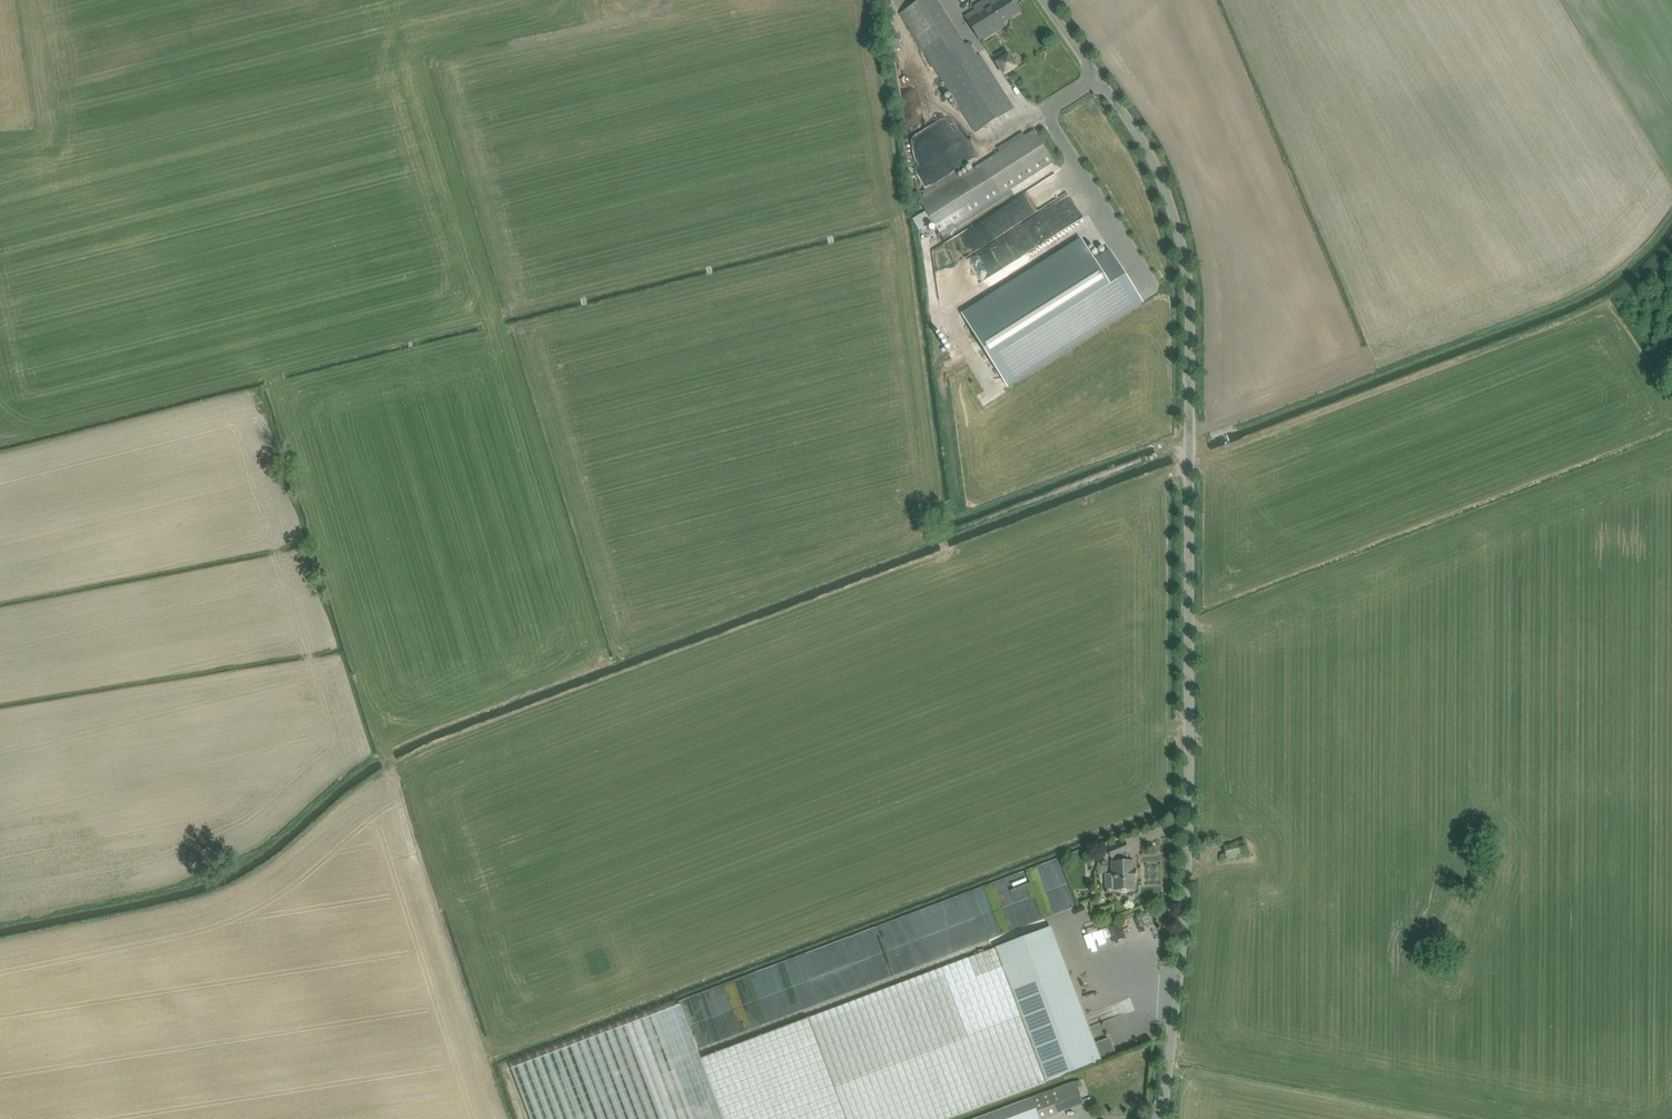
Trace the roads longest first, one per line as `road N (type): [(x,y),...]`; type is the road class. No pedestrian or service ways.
road 1 (unclassified): [(1163,1118),(1189,856),(1188,283),(1147,148),(1045,0)]

